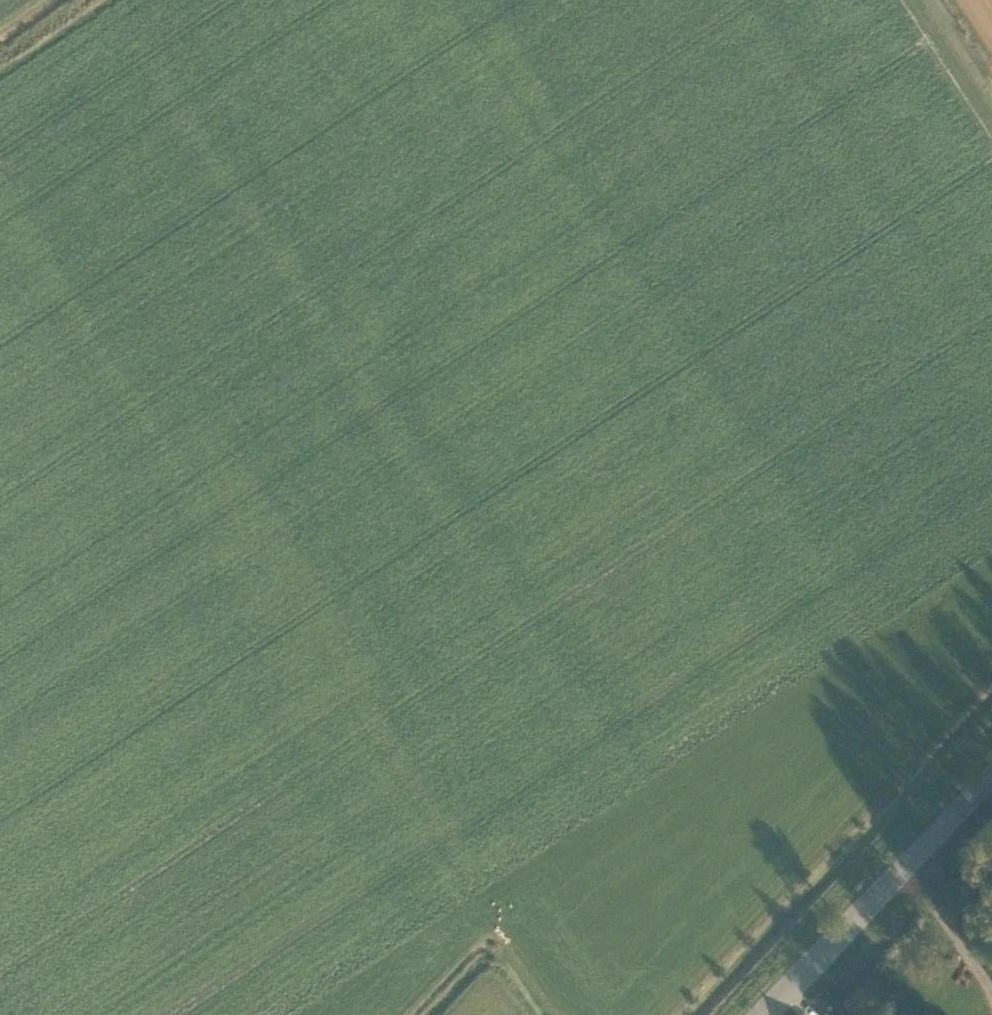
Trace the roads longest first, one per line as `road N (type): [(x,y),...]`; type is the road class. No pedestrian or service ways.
road 1 (tertiary): [(766,1014),(991,774)]

